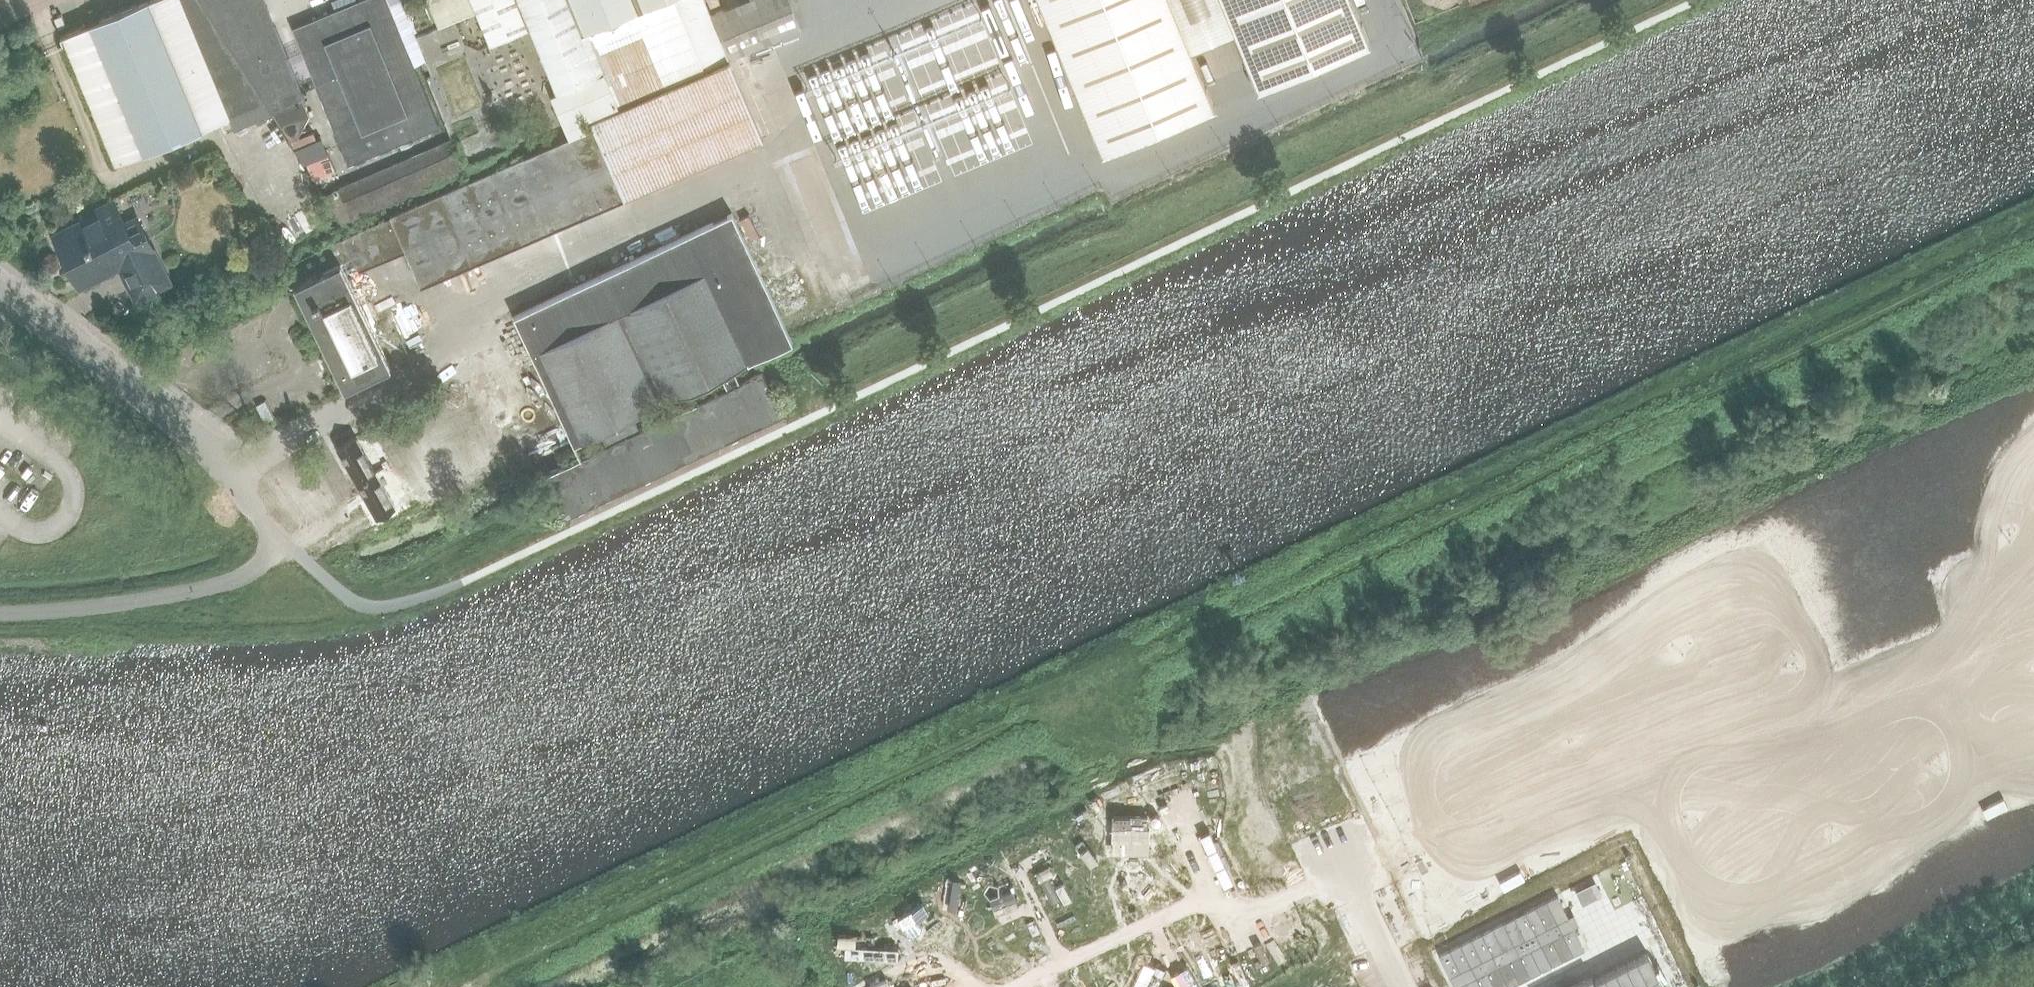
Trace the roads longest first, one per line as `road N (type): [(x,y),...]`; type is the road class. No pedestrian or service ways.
road 1 (track): [(478,986),(547,946),(2033,233)]
road 2 (unclassified): [(283,544),(186,431),(0,291)]
road 3 (unclassified): [(283,544),(238,577),(195,591),(0,615)]

